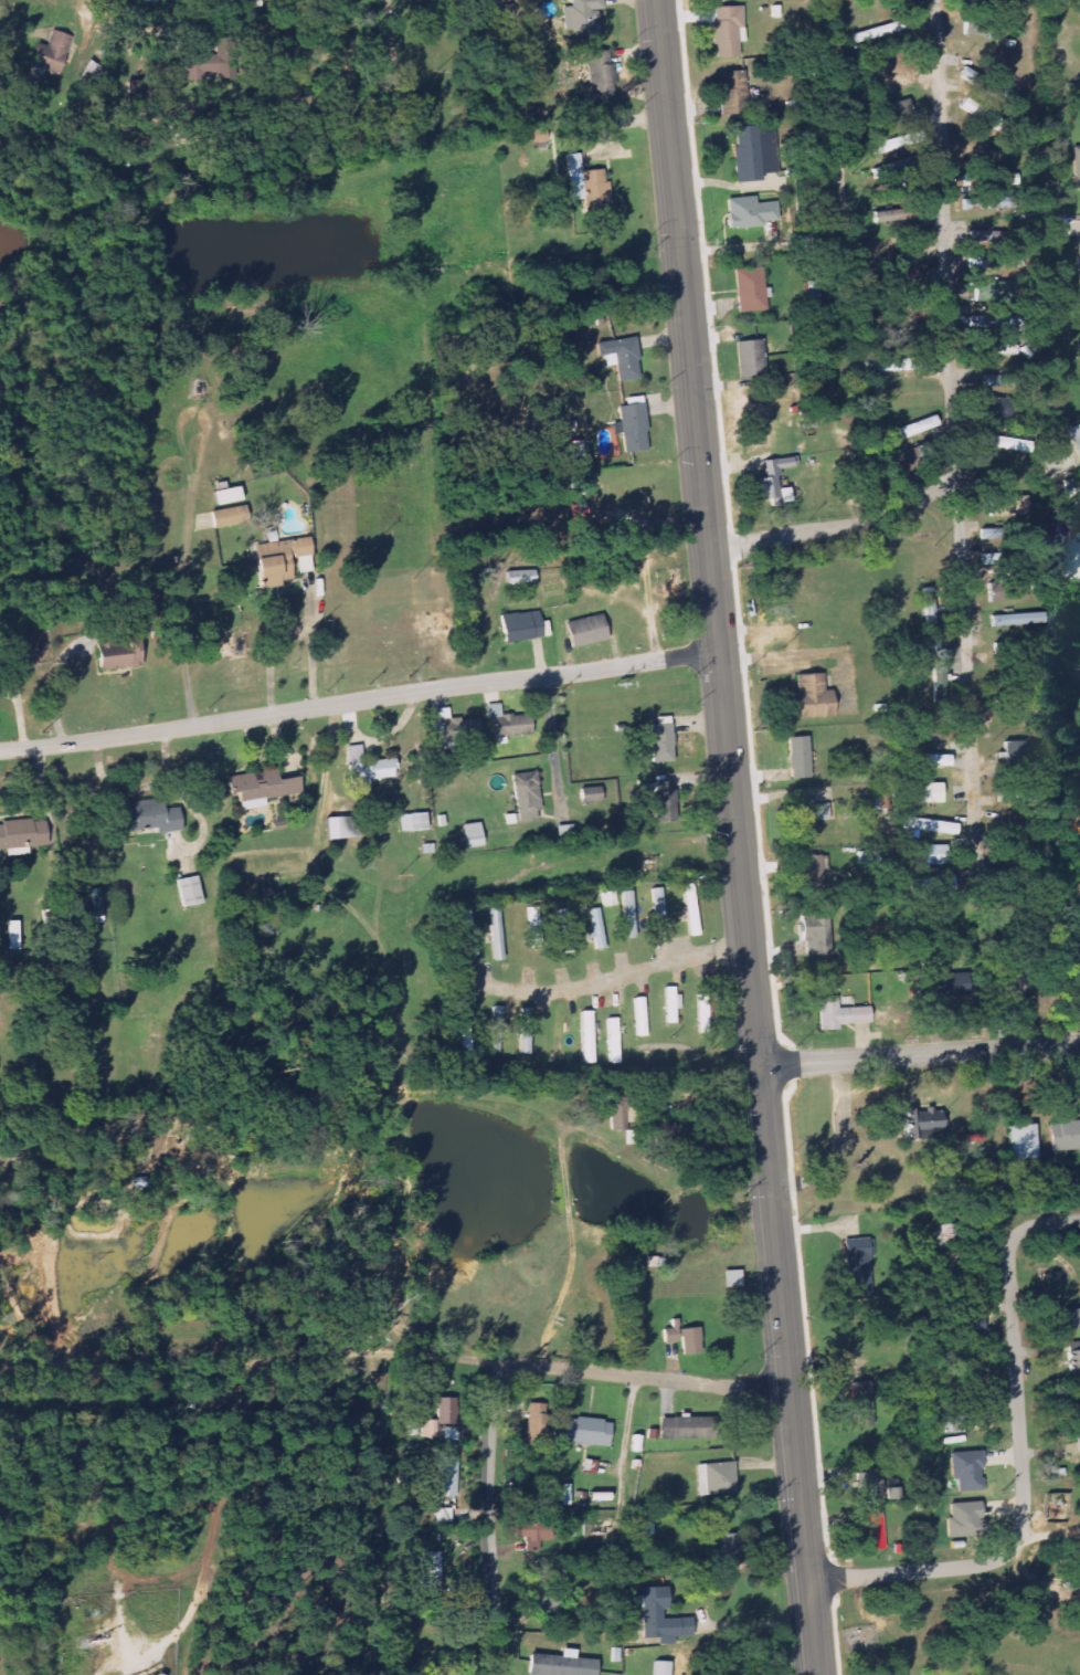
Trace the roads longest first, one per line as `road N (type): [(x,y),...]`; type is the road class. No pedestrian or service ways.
road 1 (secondary): [(818,1674),(656,0)]
road 2 (residential): [(718,653),(0,753)]
road 3 (residential): [(353,1353),(790,1392)]
road 4 (residential): [(1004,1552),(1019,1536),(1024,1510),(1017,1234)]
road 5 (tertiary): [(1079,1042),(759,1066)]
road 6 (residential): [(500,1674),(488,1511),(498,1362)]
road 7 (residential): [(808,1580),(963,1566),(1004,1552)]

